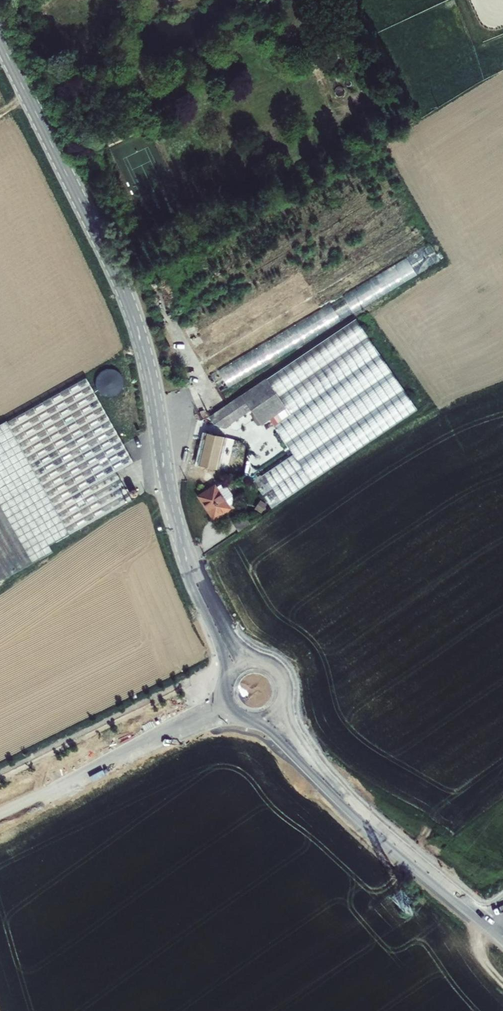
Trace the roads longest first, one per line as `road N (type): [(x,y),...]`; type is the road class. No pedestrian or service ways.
road 1 (secondary): [(0,41),(135,322),(193,579)]
road 2 (secondary): [(333,787),(486,921)]
road 3 (tertiary): [(137,748),(0,819)]

